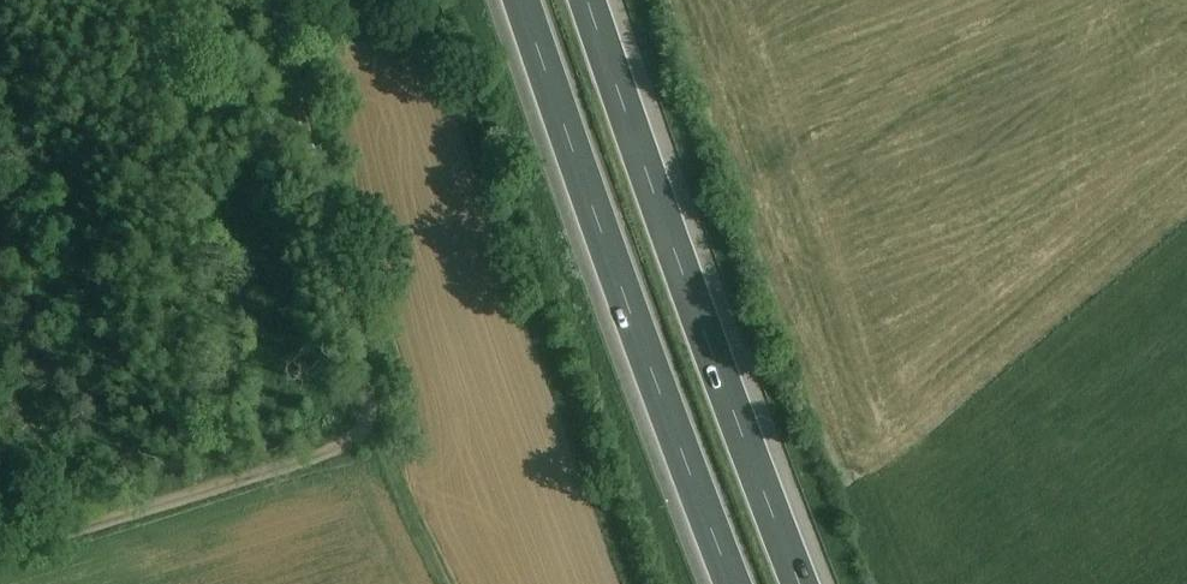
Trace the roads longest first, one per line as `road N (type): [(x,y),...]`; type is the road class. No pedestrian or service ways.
road 1 (motorway): [(526,0),(741,583)]
road 2 (motorway): [(794,583),(714,382),(585,0)]
road 3 (track): [(376,442),(271,0)]
road 4 (track): [(376,442),(0,557)]

